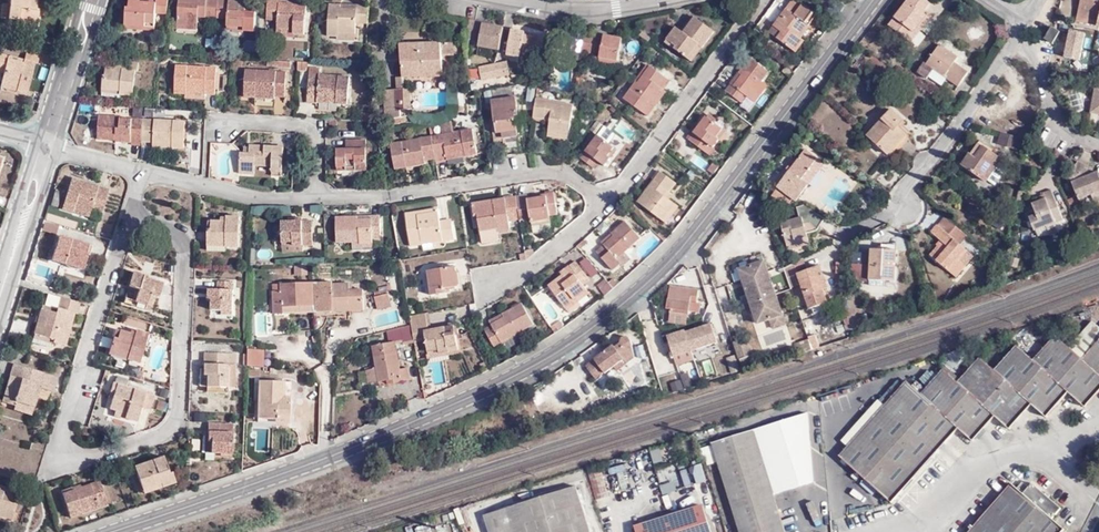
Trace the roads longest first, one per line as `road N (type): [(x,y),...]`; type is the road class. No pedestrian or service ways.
road 1 (unclassified): [(871,0),(687,241),(579,338),(349,448),(111,531)]
road 2 (residential): [(129,217),(173,231),(185,247),(179,415),(155,442),(74,465),(64,451),(66,418),(108,286)]
road 3 (residential): [(320,200),(545,172),(573,177),(607,205)]
road 4 (residential): [(607,205),(764,0)]
road 5 (residential): [(894,531),(932,519),(986,462),(1015,450),(1050,458),(1098,503)]
road 6 (residential): [(908,204),(905,194),(1031,20)]
road 7 (residential): [(320,200),(255,199),(143,173)]
road 8 (residential): [(0,313),(57,150)]
road 9 (residential): [(37,144),(0,311)]
road 10 (residential): [(222,122),(300,123),(319,135),(320,200)]
road 11 (residential): [(57,150),(105,0)]
road 12 (residential): [(482,292),(535,268),(607,205)]
road 13 (residential): [(82,0),(37,144)]
road 14 (residential): [(1098,143),(1070,134),(1031,20)]

